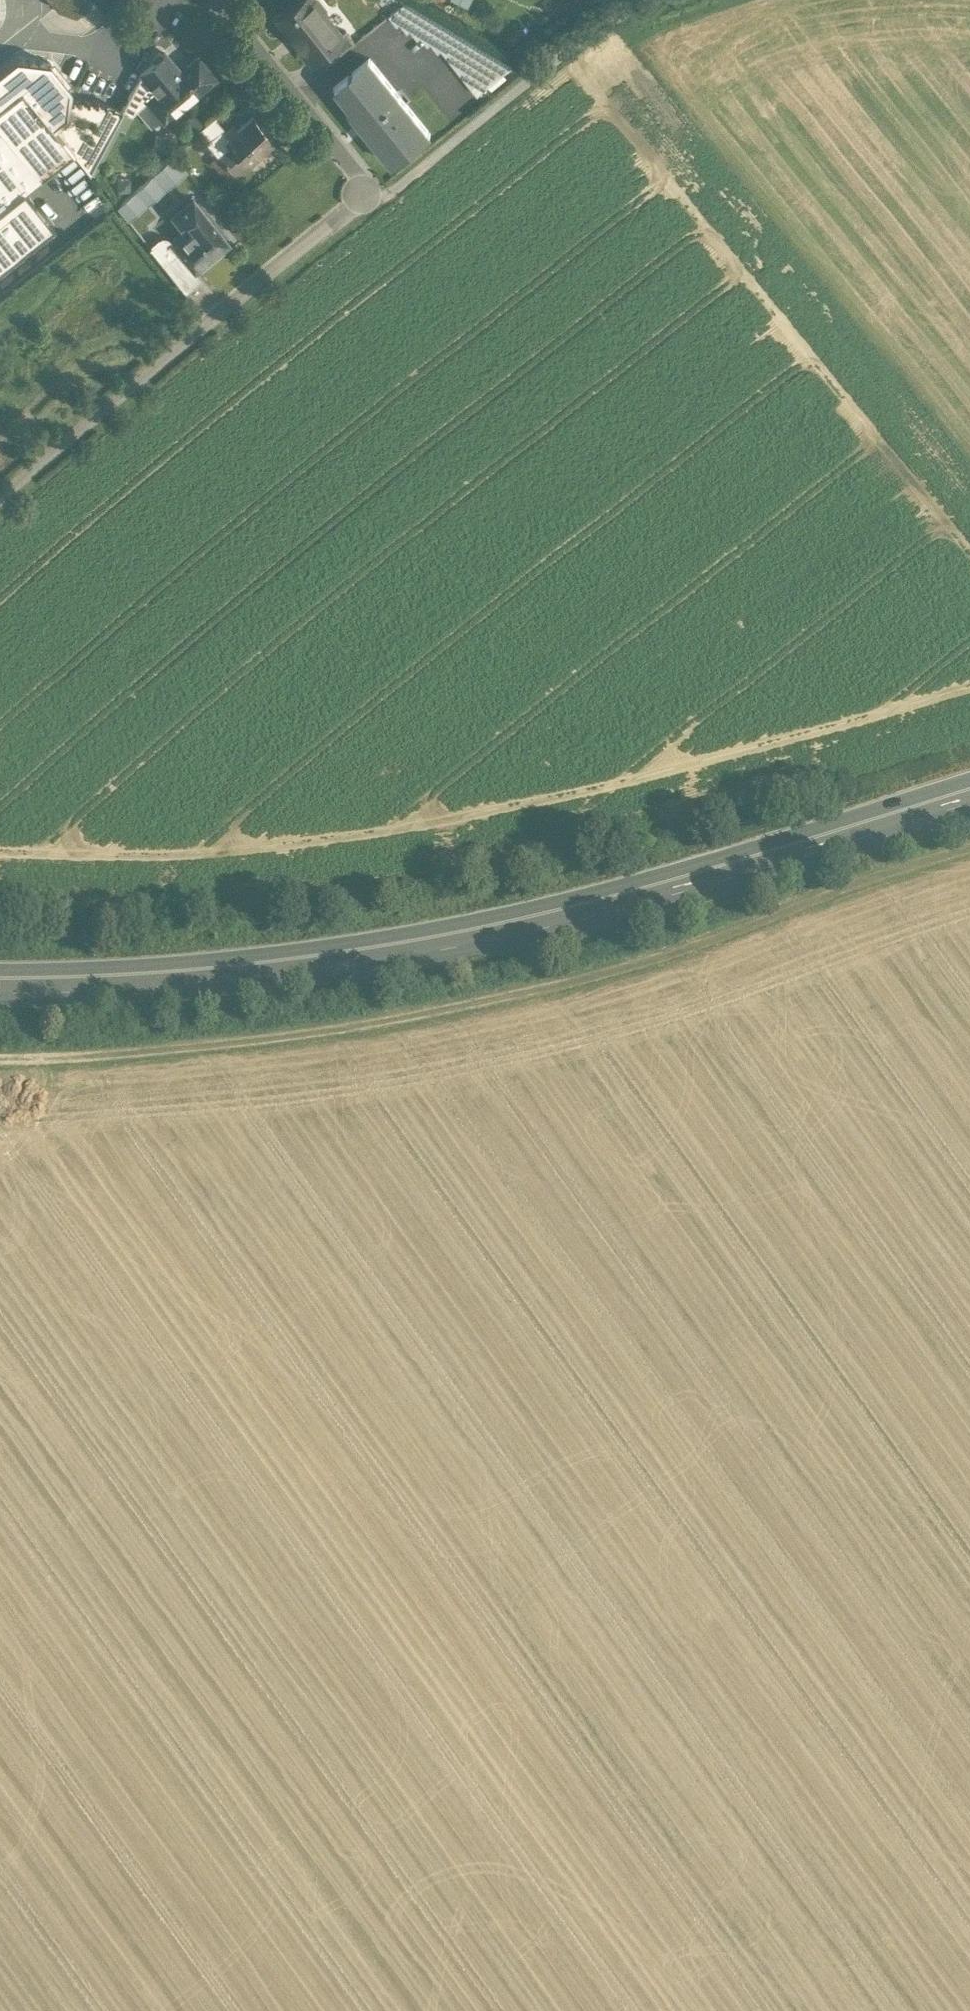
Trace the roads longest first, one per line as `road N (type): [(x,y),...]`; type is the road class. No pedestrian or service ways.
road 1 (track): [(969,851),(679,952),(390,1024),(0,1062)]
road 2 (primary): [(969,800),(576,918),(437,945),(269,969),(0,984)]
road 3 (residential): [(0,501),(366,193),(223,0)]
road 4 (track): [(366,193),(386,201),(568,51),(656,0)]

